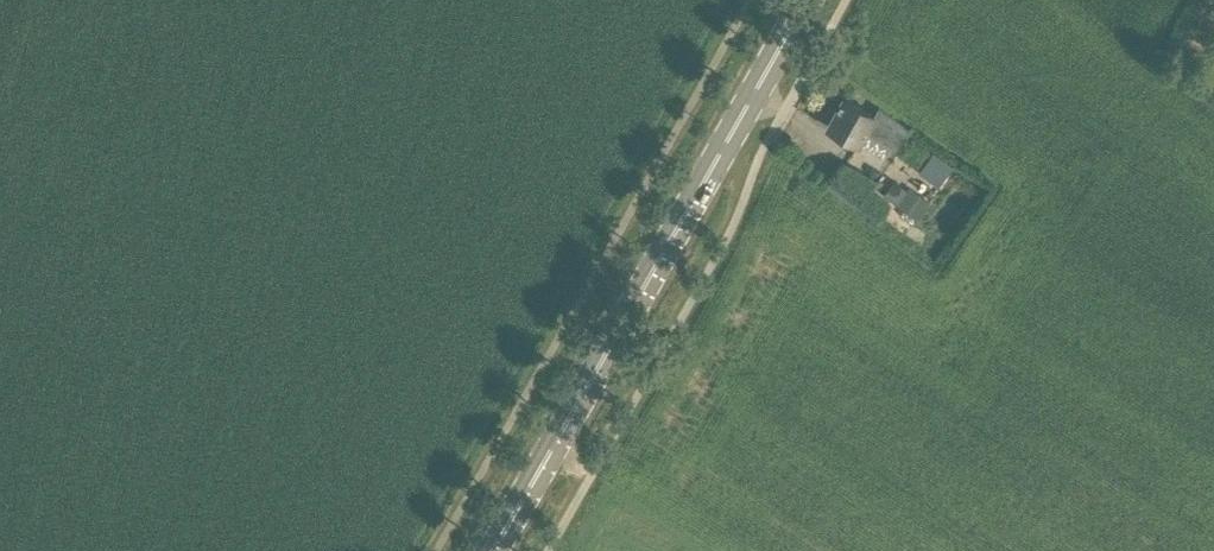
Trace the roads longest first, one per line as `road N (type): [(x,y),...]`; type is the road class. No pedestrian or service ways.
road 1 (primary): [(489,550),(805,0)]

